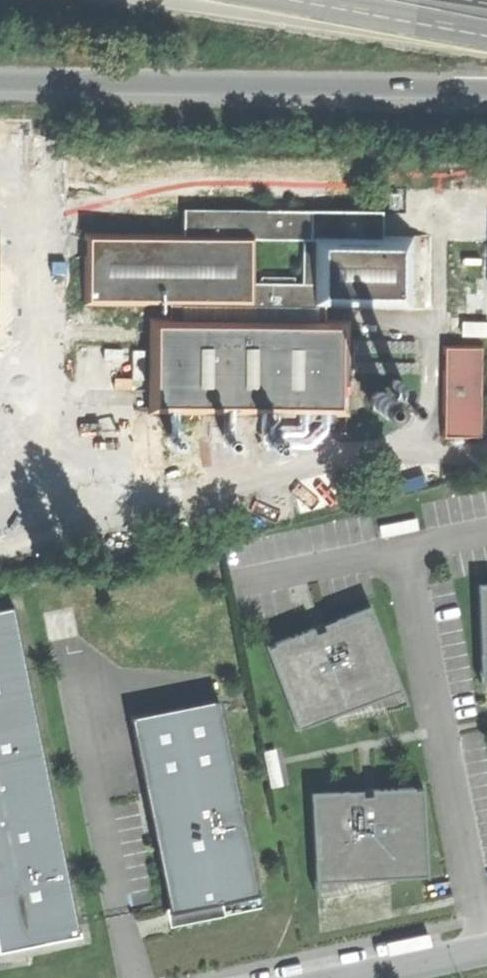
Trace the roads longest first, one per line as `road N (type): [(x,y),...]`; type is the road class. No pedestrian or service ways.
road 1 (trunk): [(0,83),(486,90)]
road 2 (trunk): [(316,0),(486,27)]
road 3 (unclassified): [(486,946),(337,977)]

